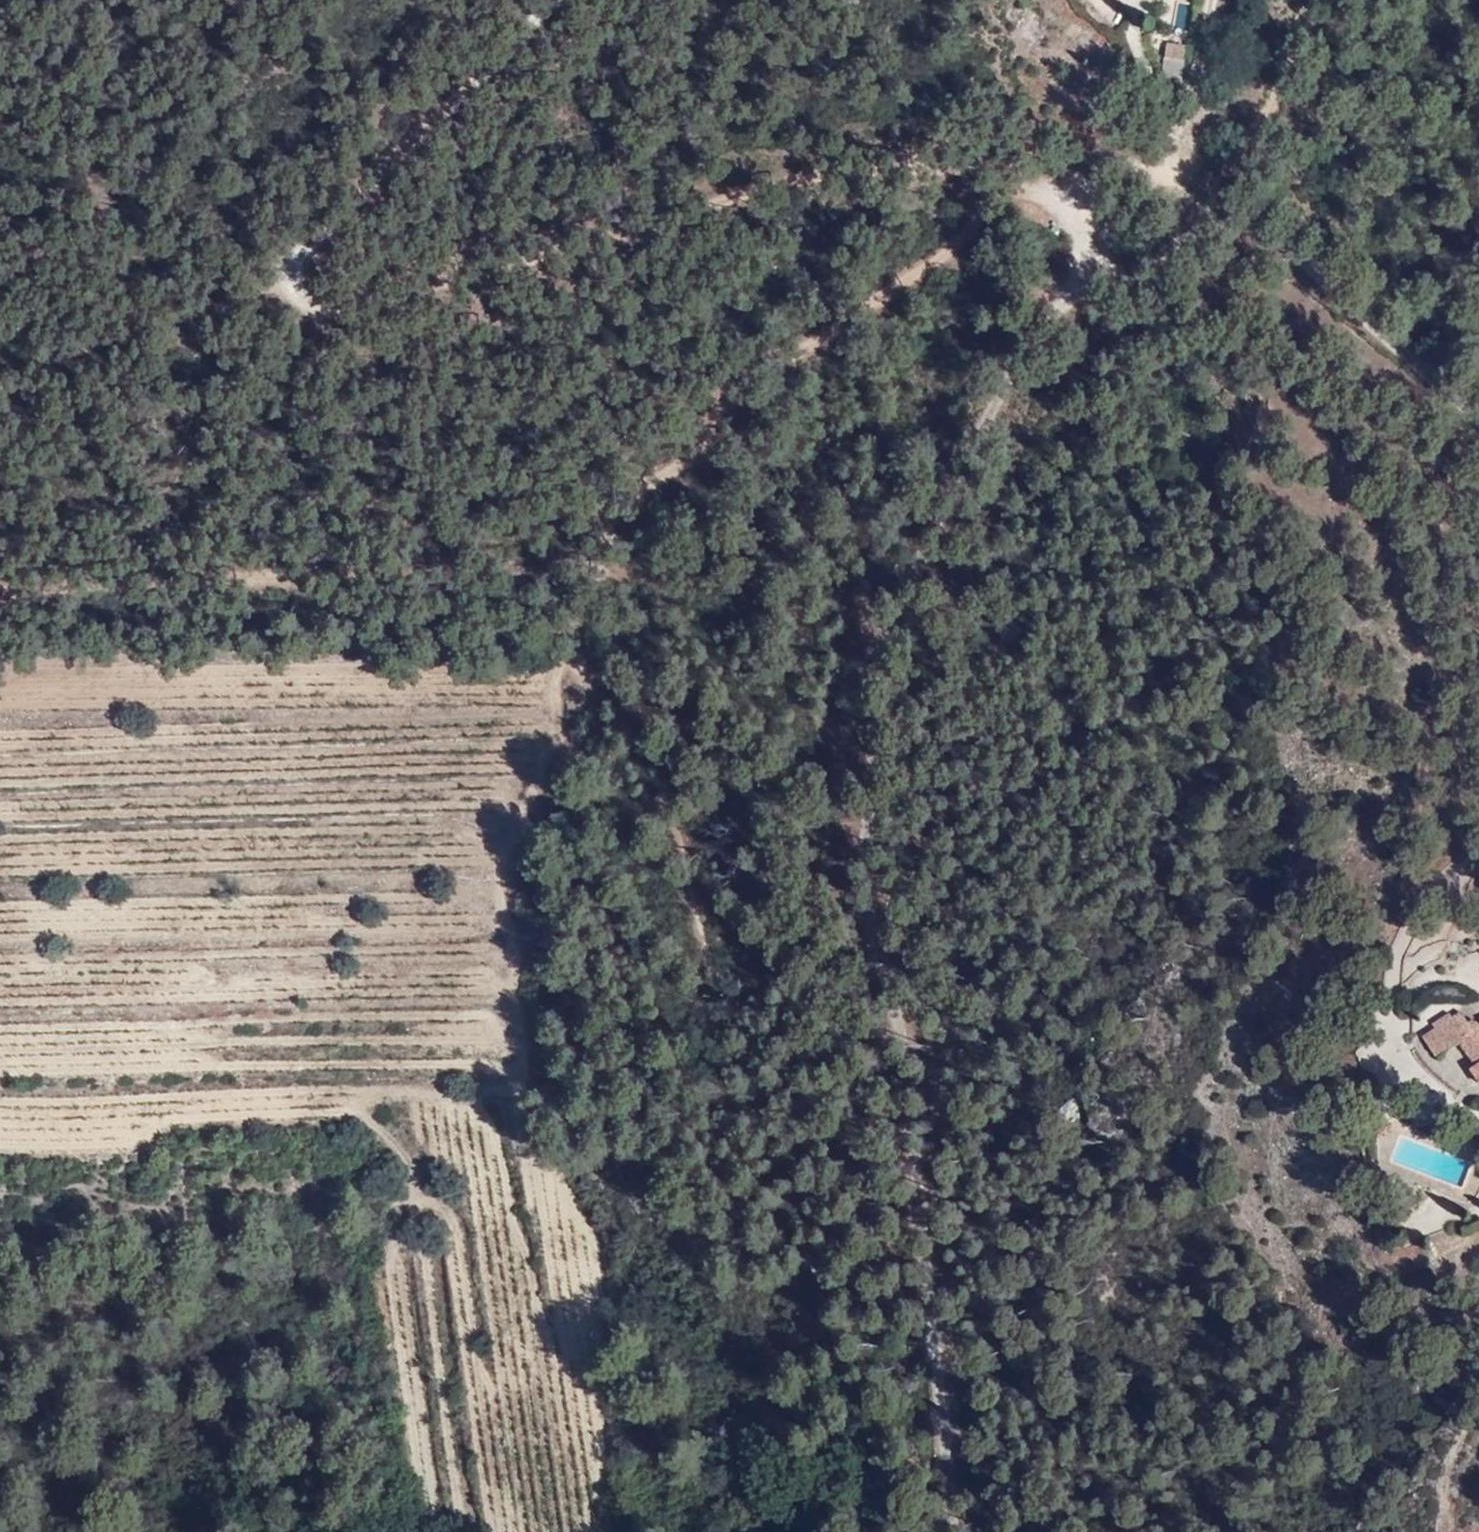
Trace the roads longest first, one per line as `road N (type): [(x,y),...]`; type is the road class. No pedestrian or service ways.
road 1 (unclassified): [(1171,200),(1098,262),(996,401),(939,522),(900,632),(873,759),(871,882),(916,1062),(958,1531)]
road 2 (unclassified): [(1478,419),(1337,284),(1171,200)]
road 3 (unclassified): [(1171,200),(1213,0)]

